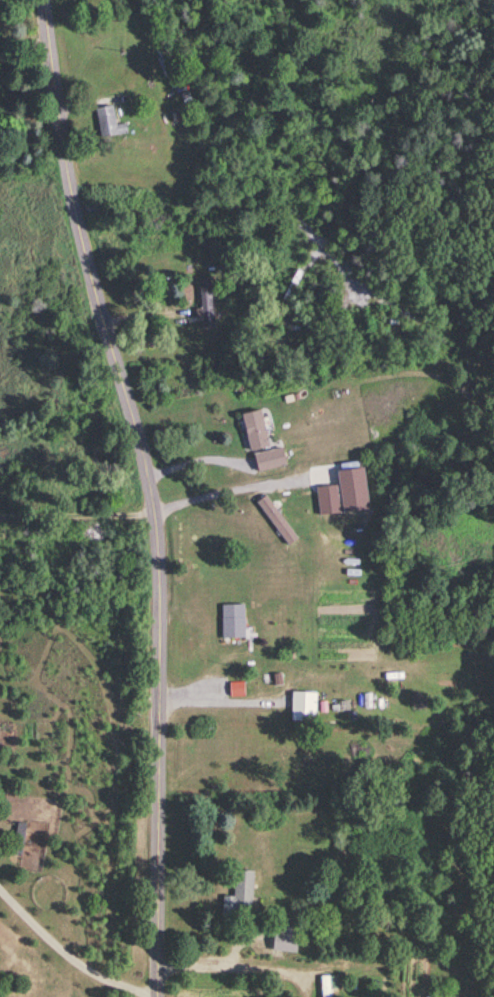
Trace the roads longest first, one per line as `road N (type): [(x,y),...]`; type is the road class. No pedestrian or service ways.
road 1 (residential): [(42,0),(75,214),(149,477),(162,574),(162,996)]

